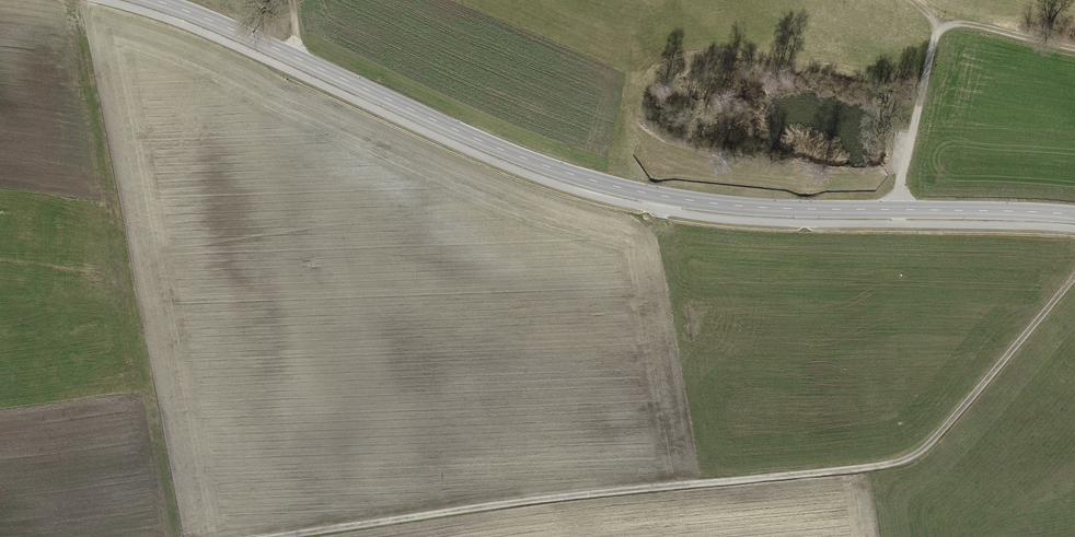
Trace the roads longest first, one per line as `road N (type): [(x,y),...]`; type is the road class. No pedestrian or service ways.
road 1 (tertiary): [(1074,217),(695,207),(573,179),(151,0)]
road 2 (track): [(1074,278),(939,435),(891,466),(291,536)]
road 3 (track): [(893,211),(937,33)]
road 4 (track): [(1074,49),(965,24),(937,33)]

